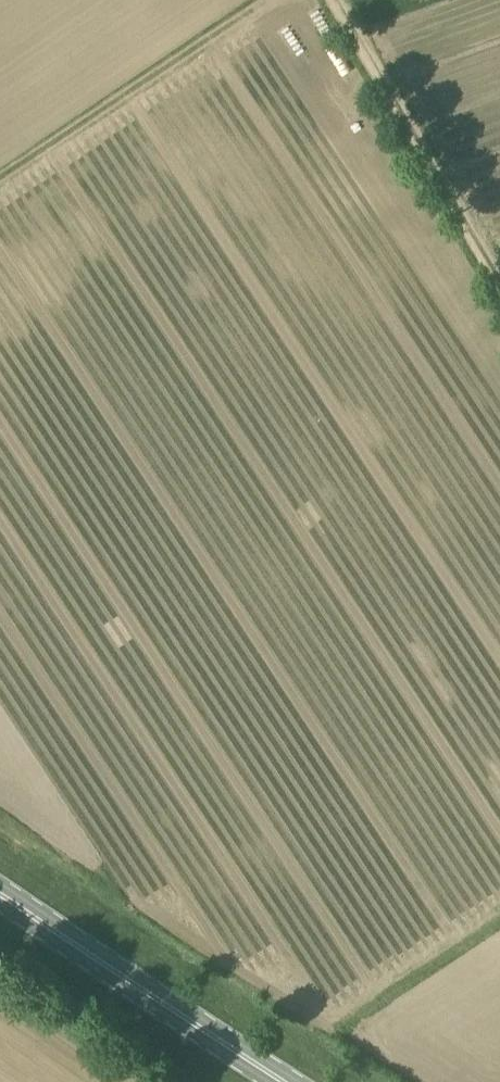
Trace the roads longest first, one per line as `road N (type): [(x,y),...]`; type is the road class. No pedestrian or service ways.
road 1 (primary): [(291,1081),(0,889)]
road 2 (track): [(499,284),(333,0)]
road 3 (track): [(0,175),(251,0)]
road 4 (track): [(332,1024),(499,912)]

